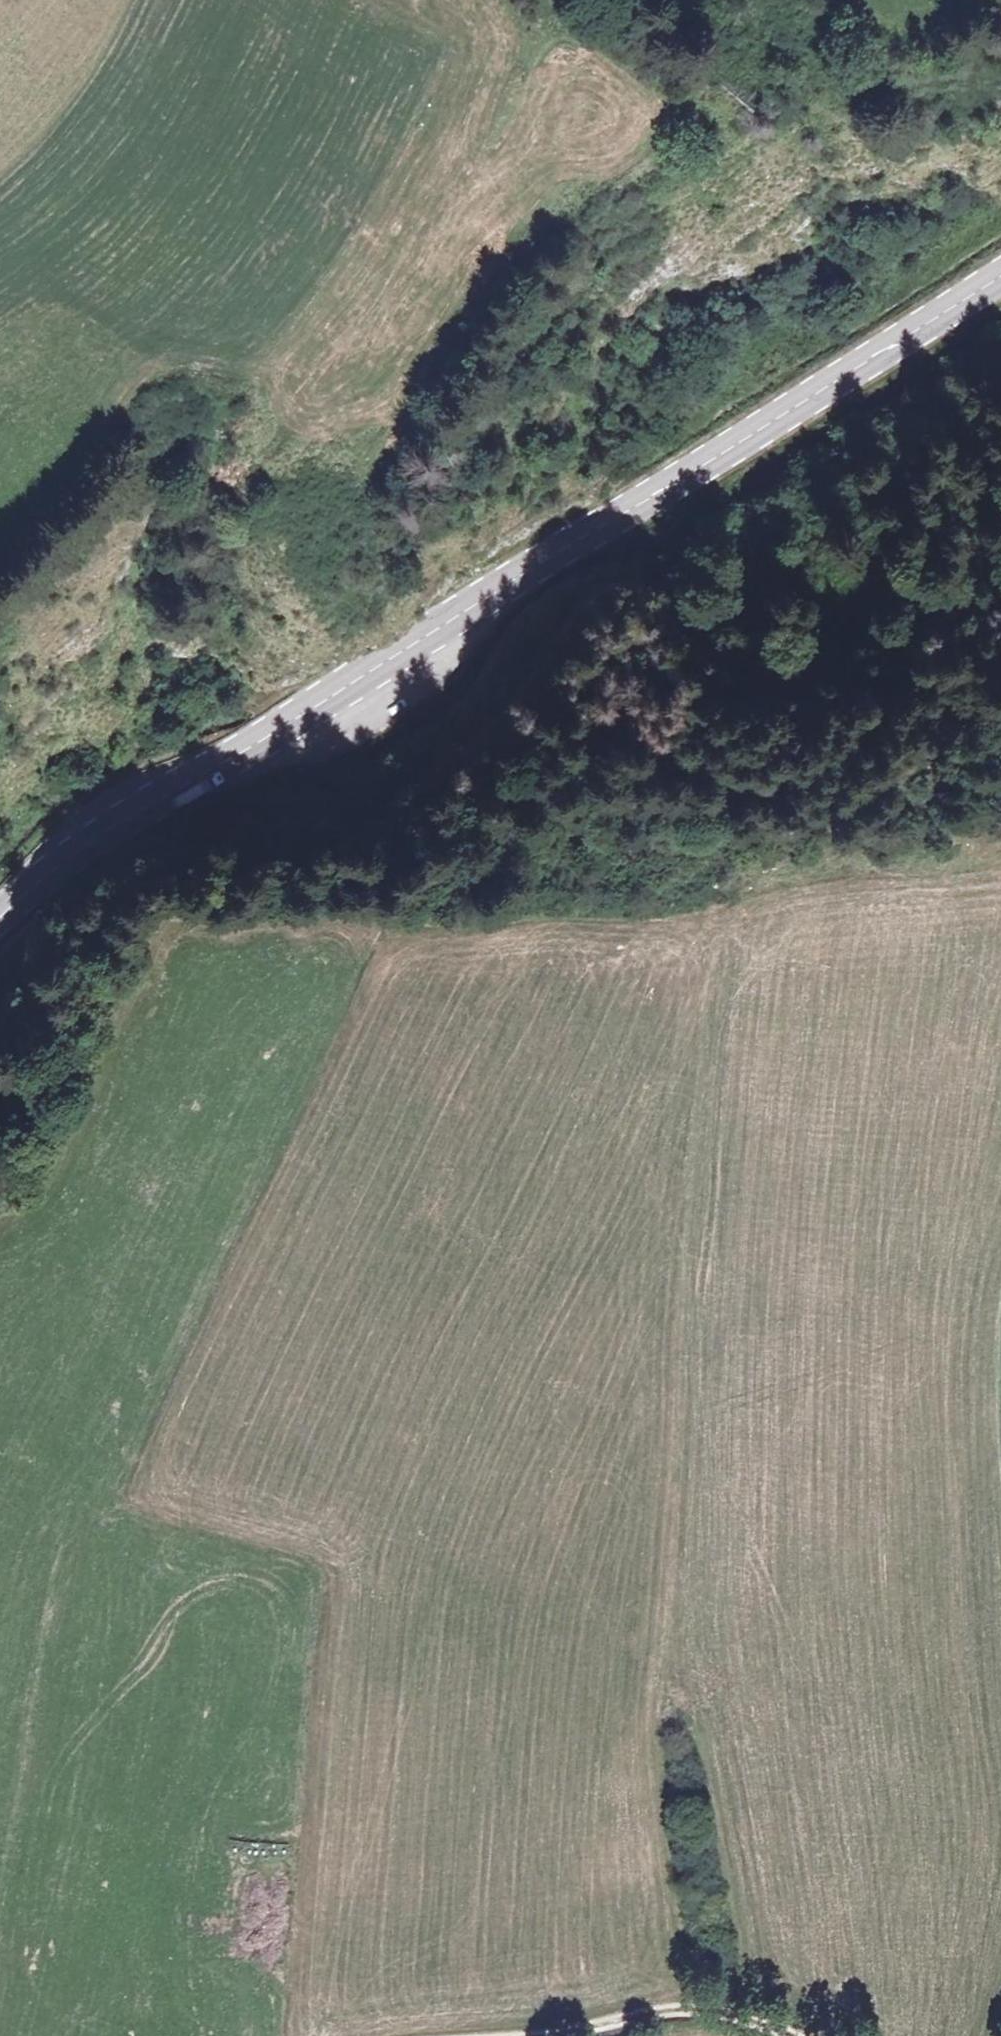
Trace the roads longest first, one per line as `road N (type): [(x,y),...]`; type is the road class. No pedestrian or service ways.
road 1 (secondary): [(1000,278),(276,734),(76,848),(0,908)]
road 2 (track): [(792,2035),(743,2017),(685,2010),(553,2035)]

